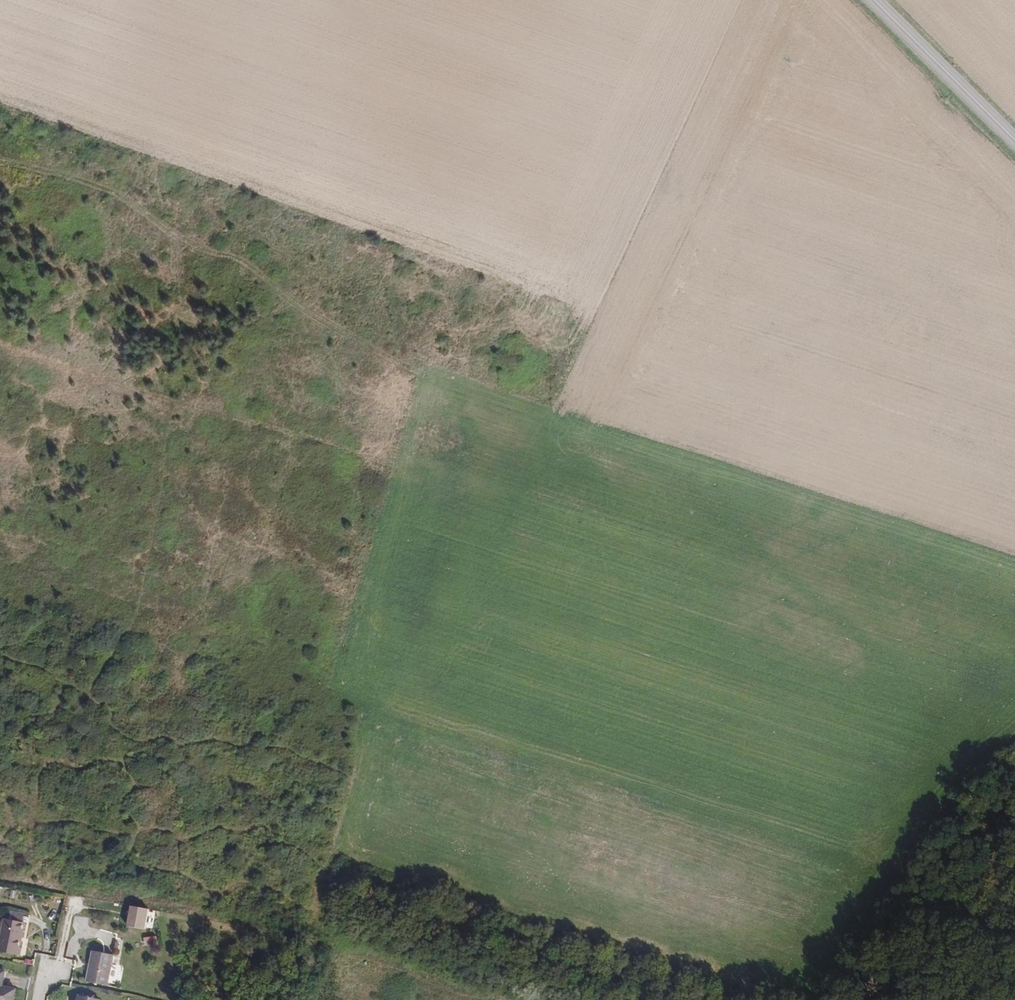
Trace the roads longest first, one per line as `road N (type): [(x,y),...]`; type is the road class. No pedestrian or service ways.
road 1 (track): [(818,999),(895,886),(1014,737)]
road 2 (secondary): [(1014,141),(874,0)]

